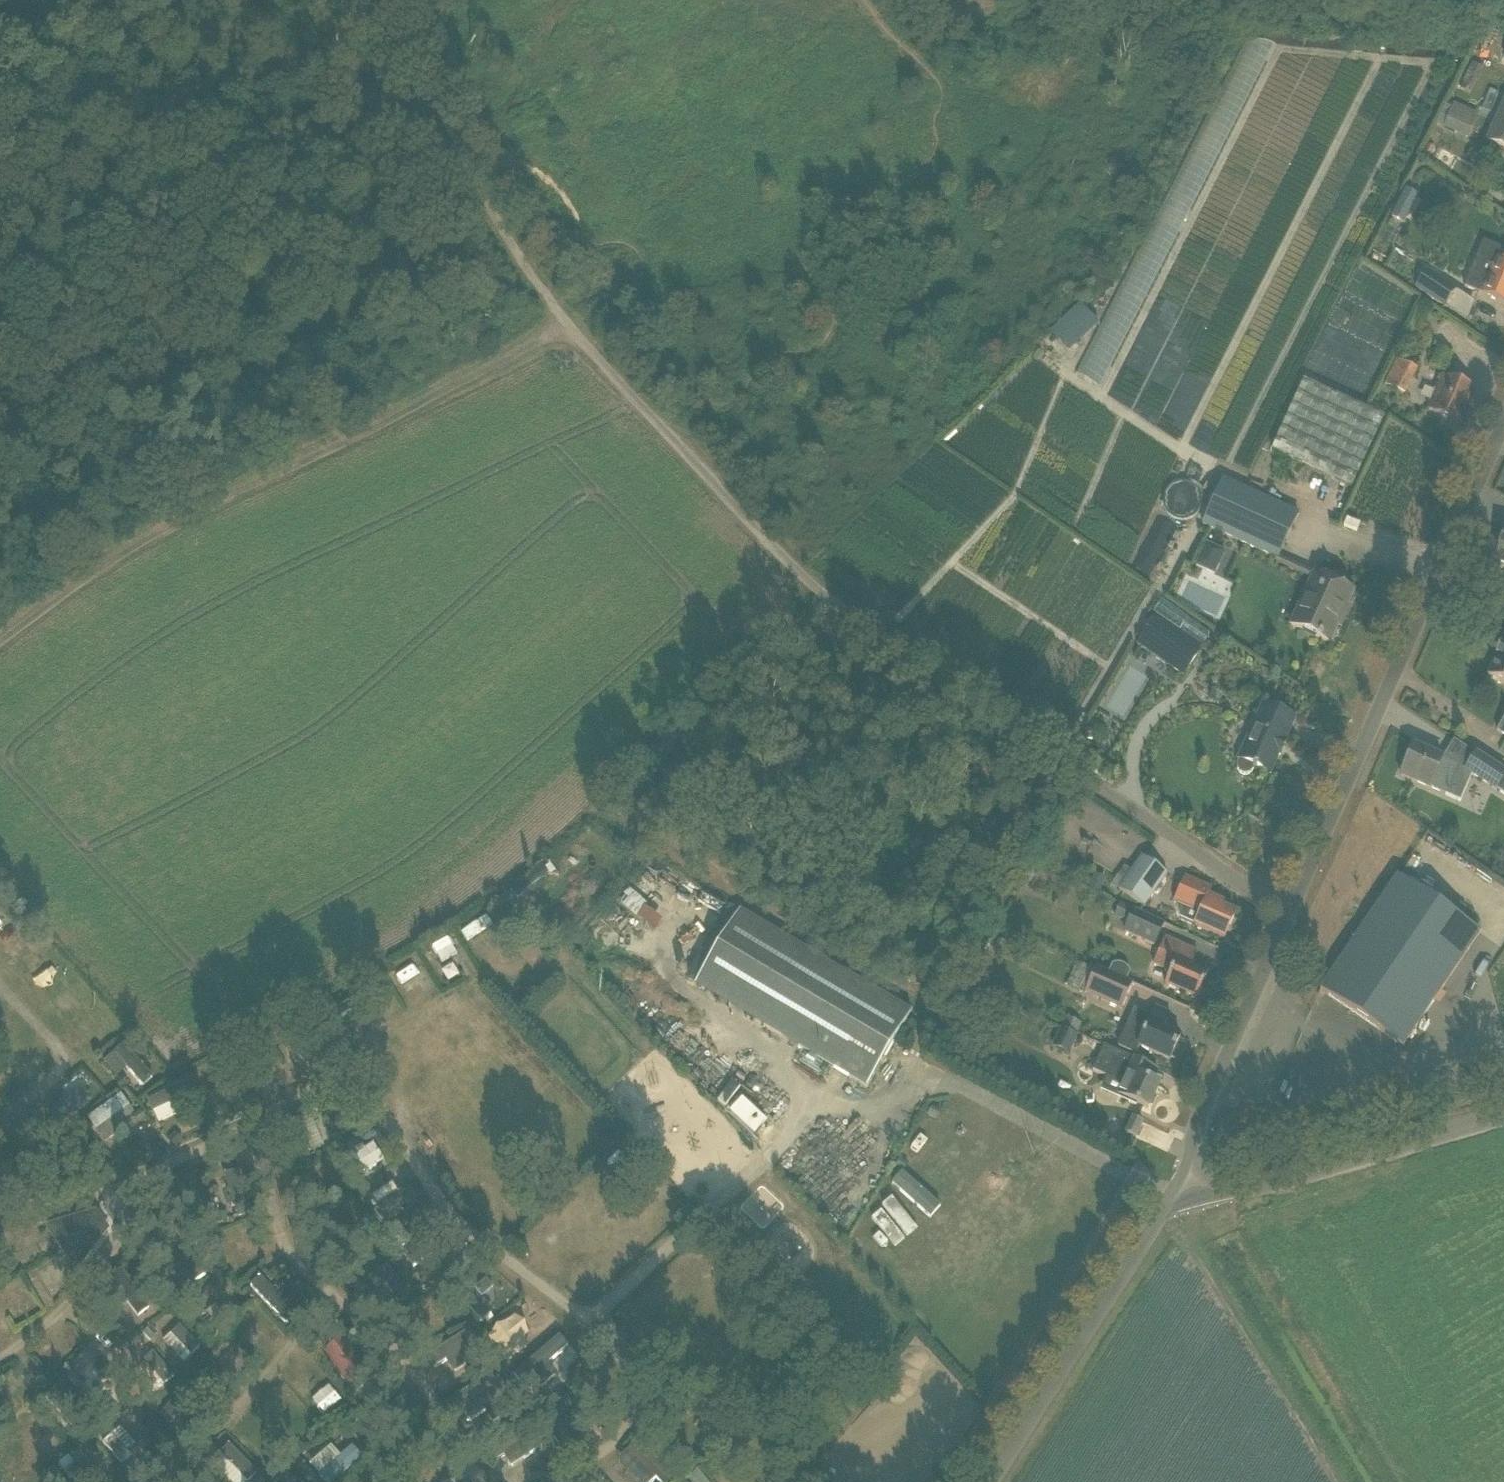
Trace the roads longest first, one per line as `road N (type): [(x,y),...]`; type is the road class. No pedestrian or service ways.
road 1 (track): [(393,0),(463,157),(568,327),(182,528),(0,645)]
road 2 (unclassified): [(1290,912),(815,595),(568,327)]
road 3 (unclassified): [(1290,912),(1503,429)]
road 4 (unclassified): [(994,1481),(1184,1196)]
road 5 (unclassified): [(1184,1196),(1210,1198),(1503,1117)]
road 6 (unclassified): [(1184,1196),(1290,912)]
road 7 (track): [(0,1126),(62,1066),(57,1047),(0,984)]

